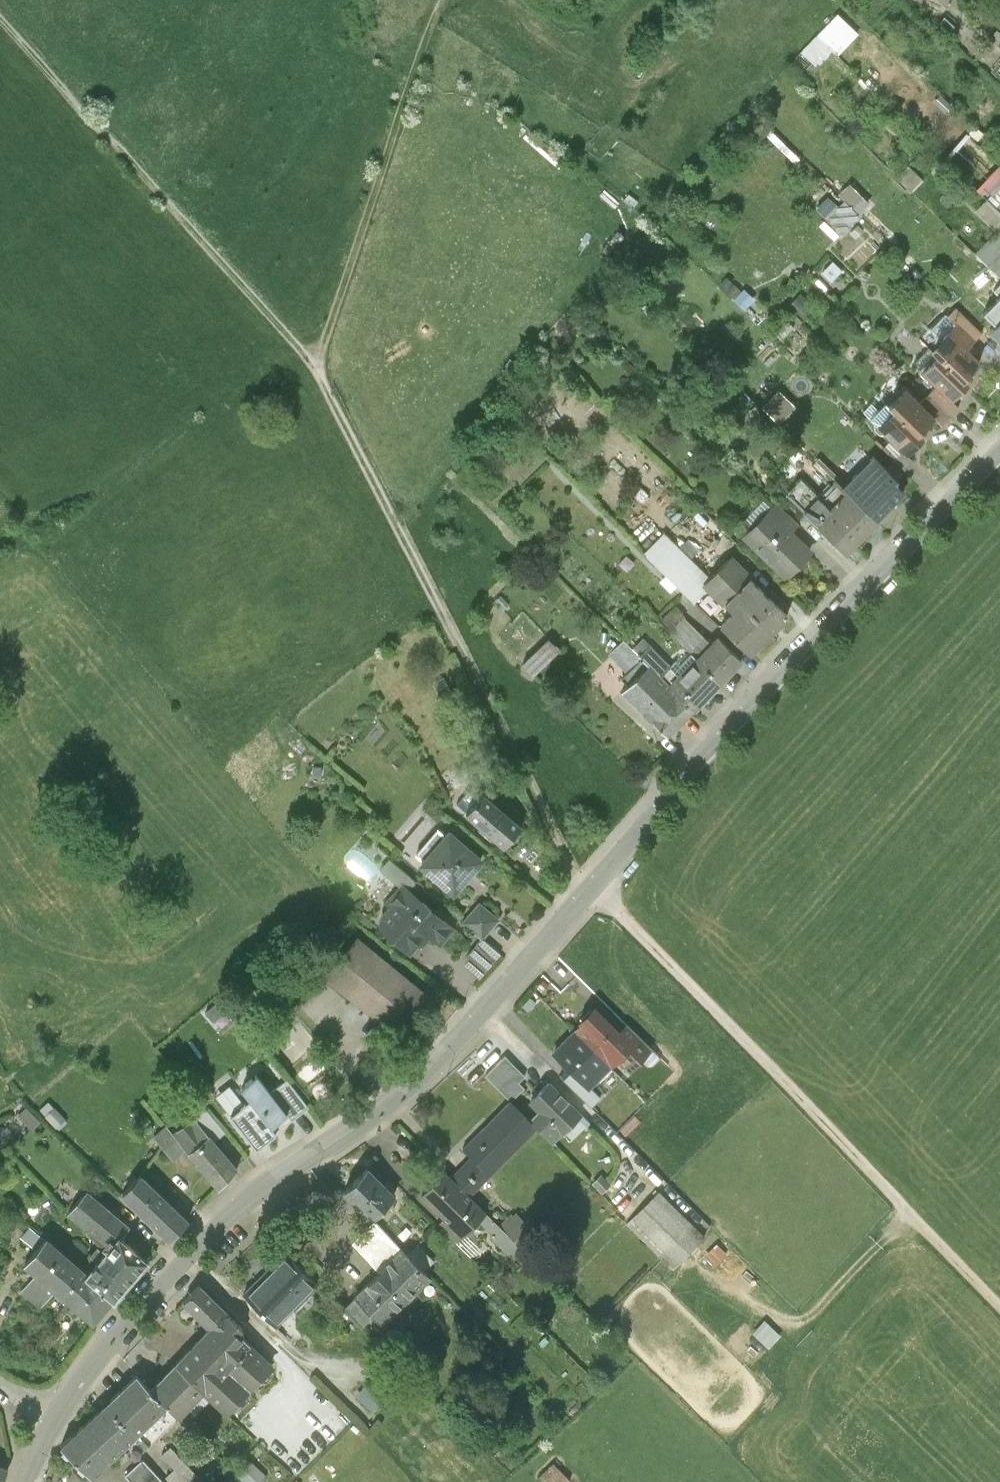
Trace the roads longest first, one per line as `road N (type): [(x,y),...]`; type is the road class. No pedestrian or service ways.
road 1 (tertiary): [(57,1415),(186,1254),(246,1196),(406,1087),(742,711),(999,449)]
road 2 (track): [(317,367),(574,869),(592,888)]
road 3 (track): [(999,1297),(592,888)]
road 4 (track): [(0,21),(317,367)]
road 5 (track): [(434,0),(317,367)]

